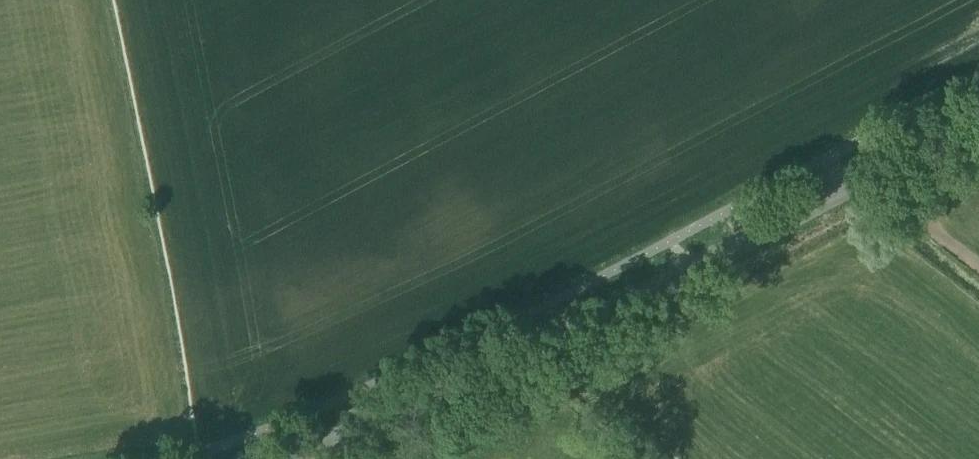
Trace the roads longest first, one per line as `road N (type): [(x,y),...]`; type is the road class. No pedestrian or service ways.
road 1 (tertiary): [(296,458),(455,393),(978,117)]

